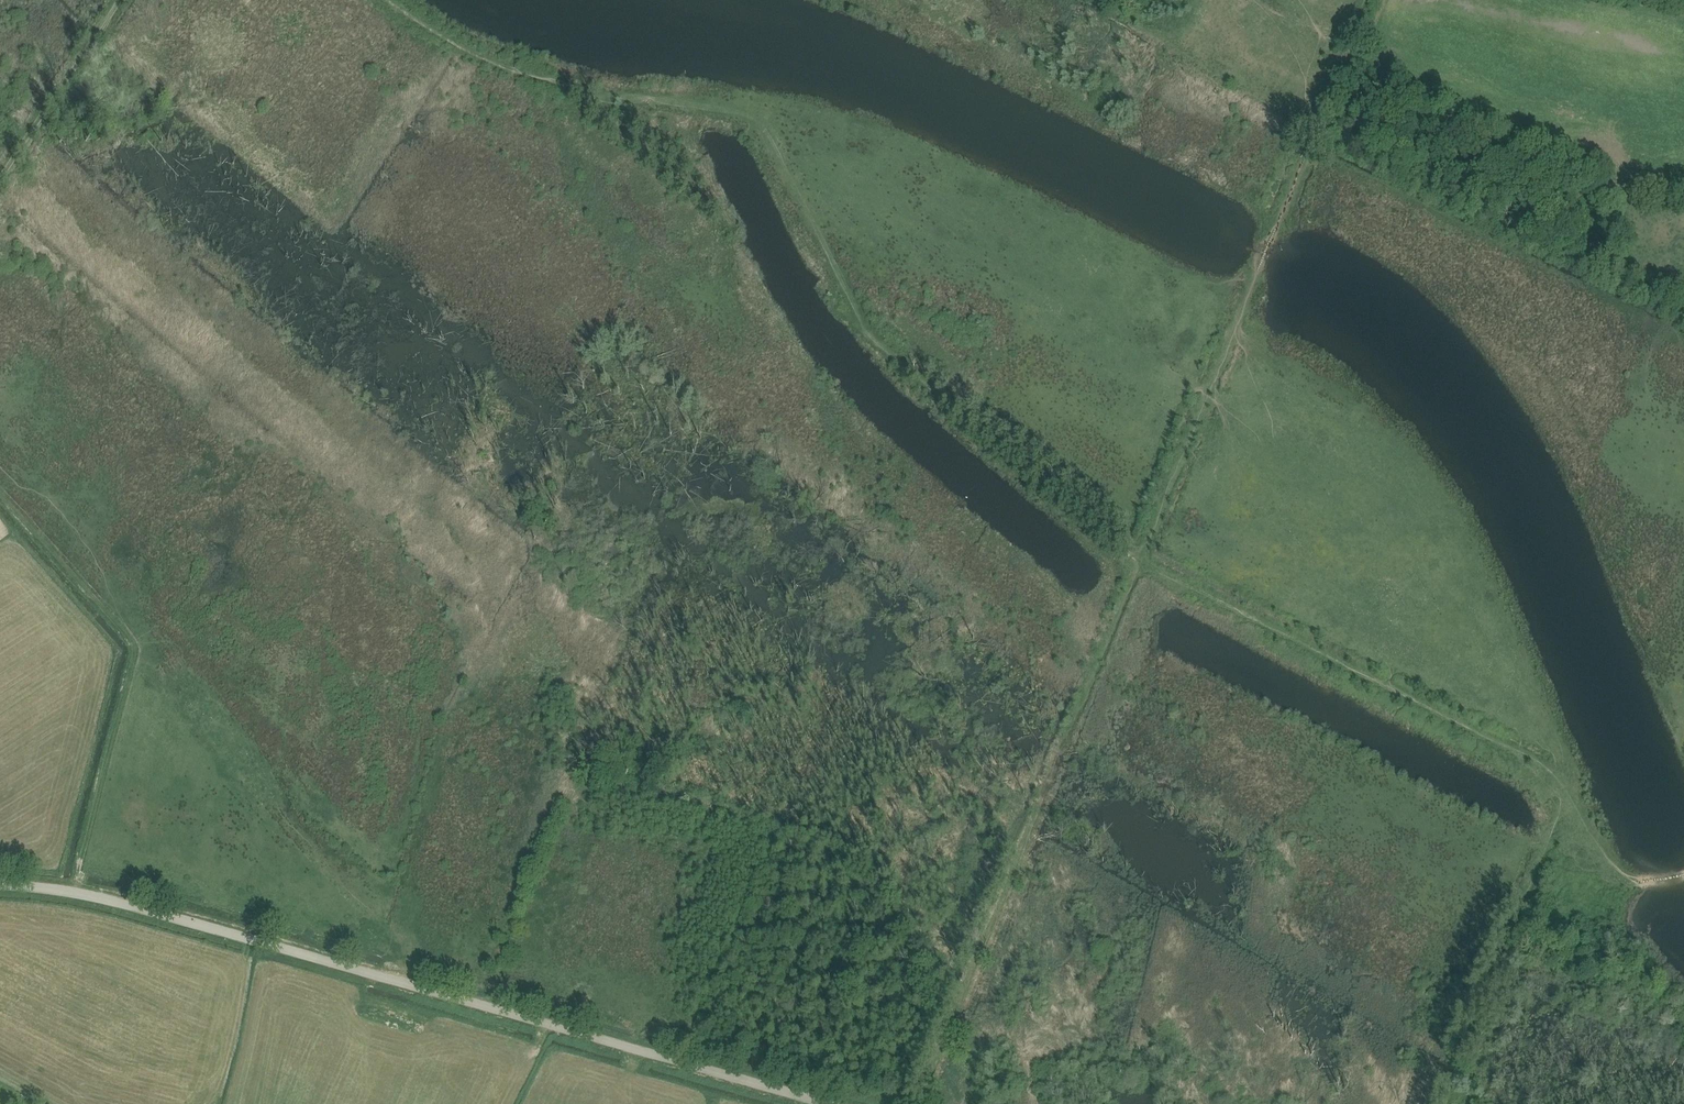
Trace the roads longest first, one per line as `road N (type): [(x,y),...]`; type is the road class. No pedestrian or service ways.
road 1 (track): [(1354,48),(1328,145),(1137,561),(919,1103)]
road 2 (unclassified): [(816,1103),(112,901),(0,884)]
road 3 (track): [(0,185),(120,0)]
road 4 (track): [(1538,867),(1455,1067)]

